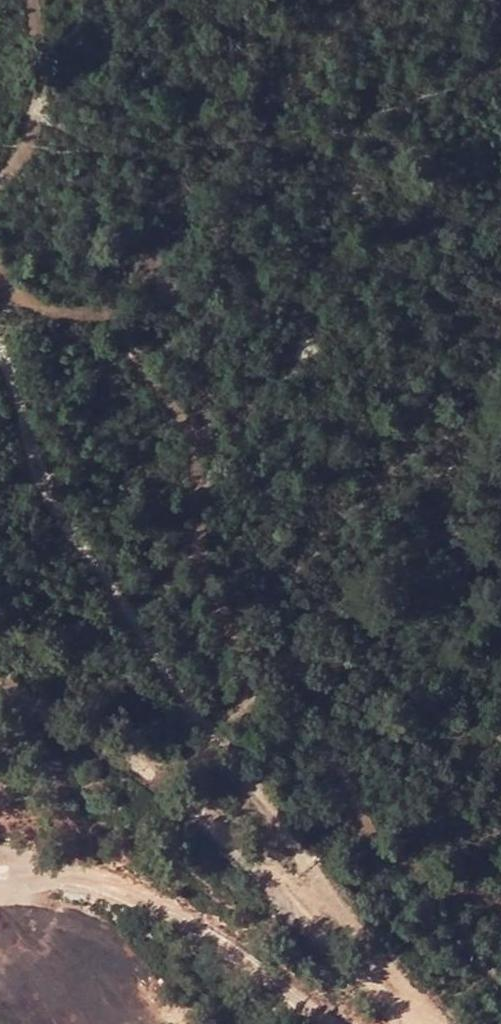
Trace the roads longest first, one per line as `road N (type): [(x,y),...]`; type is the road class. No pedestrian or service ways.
road 1 (track): [(0,266),(42,302),(122,313),(206,480),(212,558),(237,627),(299,672),(315,693),(371,825),(433,873),(500,899)]
road 2 (track): [(397,1023),(340,950),(253,787),(117,604),(102,561),(45,490),(0,350)]
road 3 (track): [(323,1023),(174,920),(71,872),(0,853)]
road 4 (track): [(37,0),(45,70),(39,120),(0,177)]

